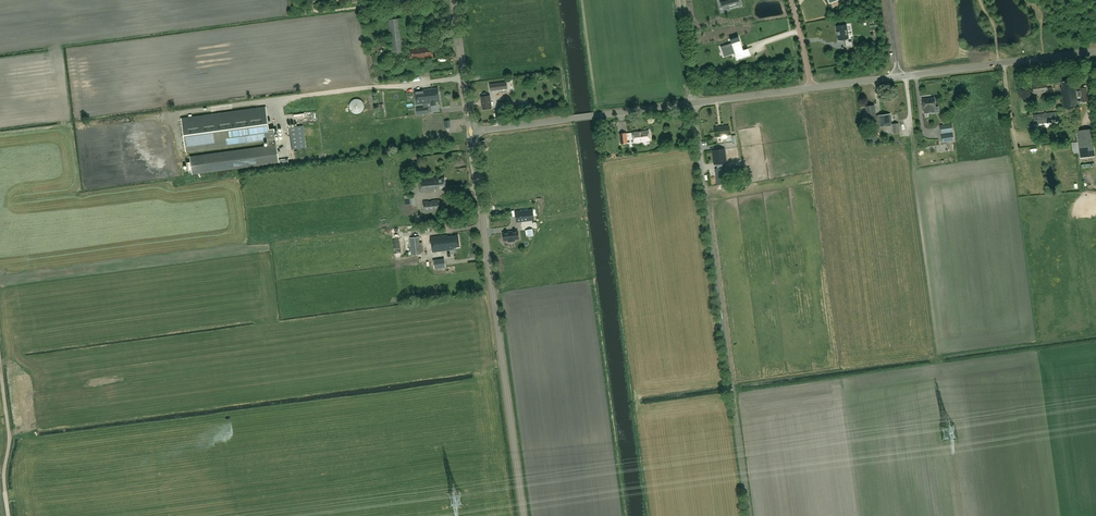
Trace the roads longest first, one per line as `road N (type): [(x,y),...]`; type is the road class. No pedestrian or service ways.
road 1 (tertiary): [(524,515),(471,132)]
road 2 (unclassified): [(811,88),(1095,52)]
road 3 (unclassified): [(471,132),(693,103)]
road 4 (track): [(16,133),(159,114),(175,119),(181,156)]
road 5 (track): [(9,515),(0,360)]
road 6 (tertiary): [(471,132),(453,0)]

